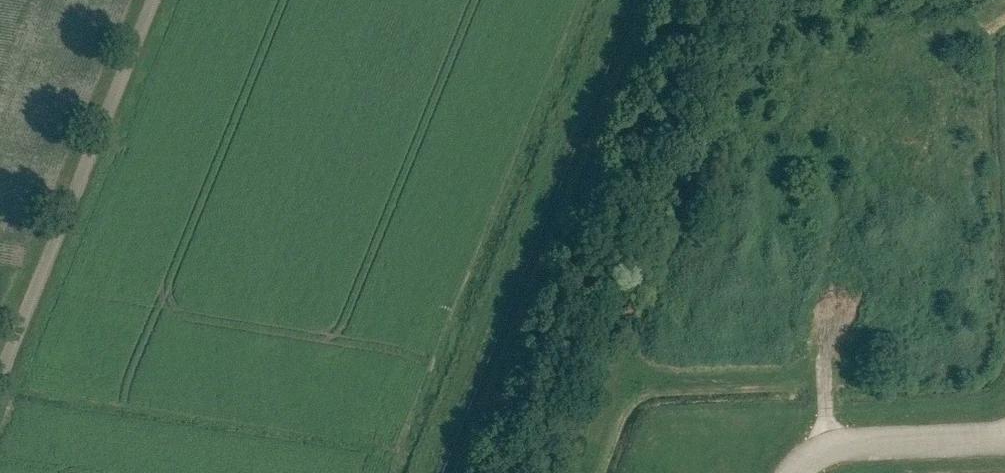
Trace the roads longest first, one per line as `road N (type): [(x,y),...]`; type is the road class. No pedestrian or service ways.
road 1 (unclassified): [(0,370),(150,0)]

